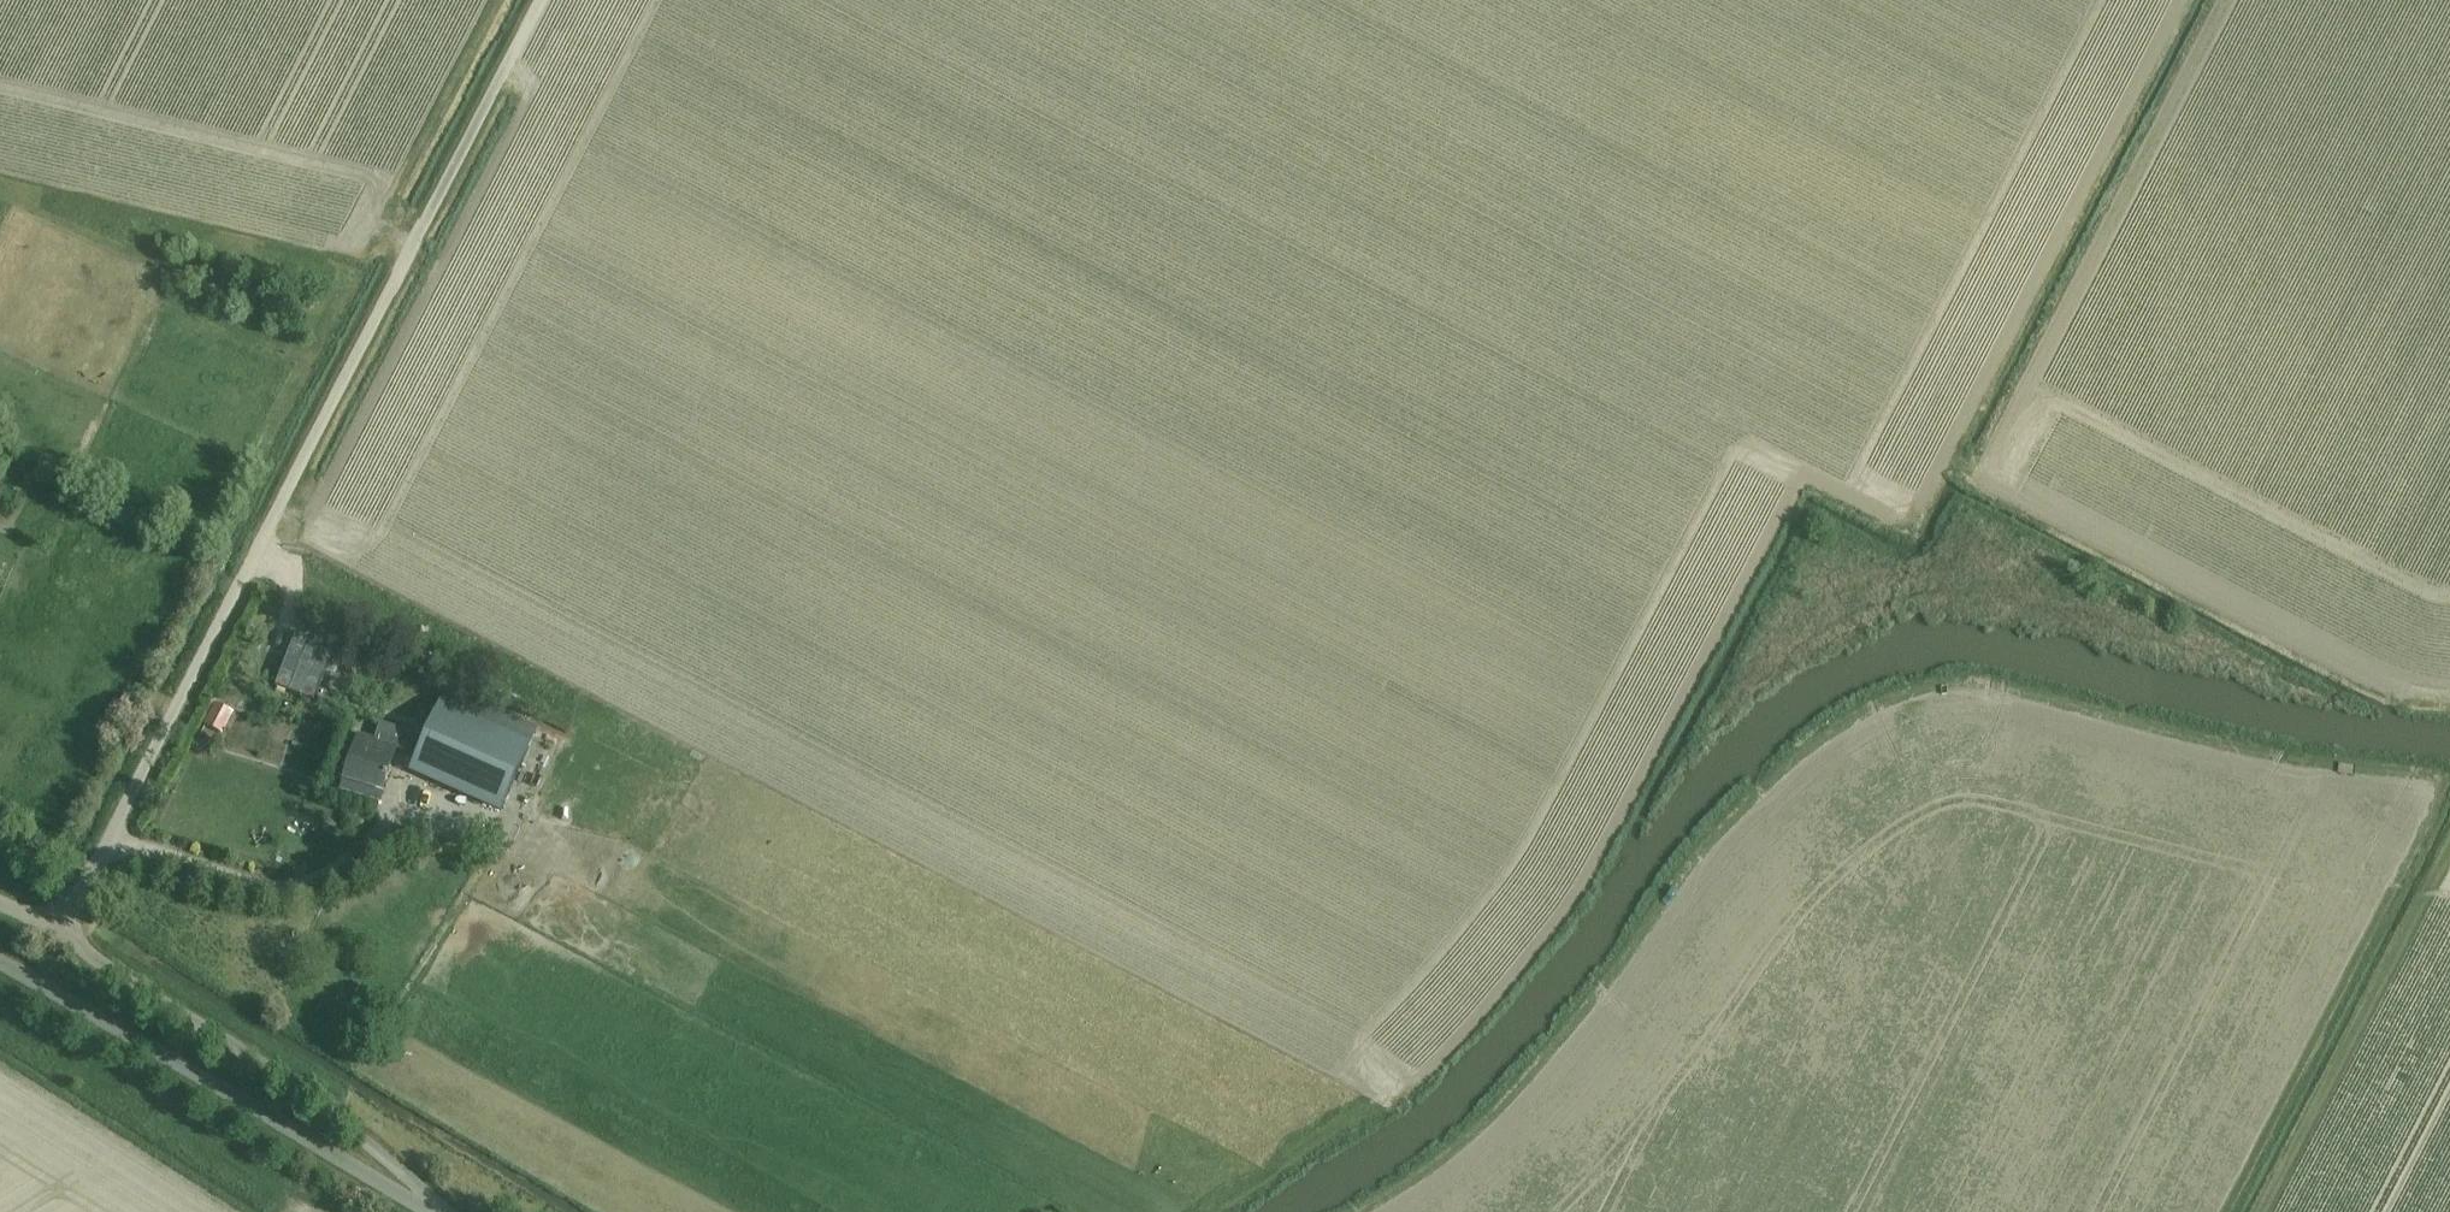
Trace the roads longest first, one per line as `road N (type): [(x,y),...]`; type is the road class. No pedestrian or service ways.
road 1 (track): [(107,840),(540,0)]
road 2 (unclassified): [(430,1211),(0,961)]
road 3 (unclassified): [(444,1211),(334,1116),(58,932)]

